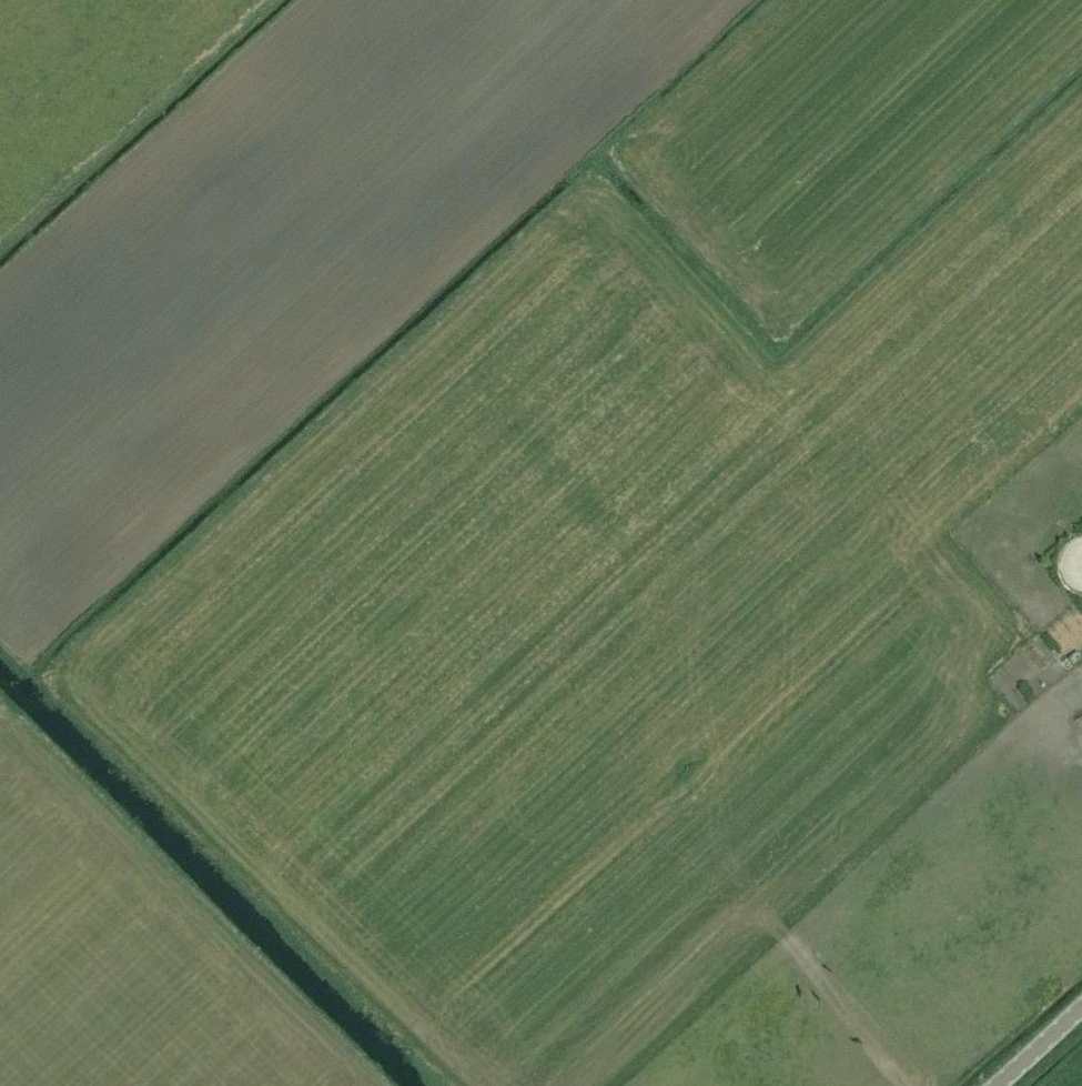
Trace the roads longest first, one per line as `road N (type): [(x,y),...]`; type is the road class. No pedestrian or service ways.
road 1 (unclassified): [(992,1085),(1081,1004)]

